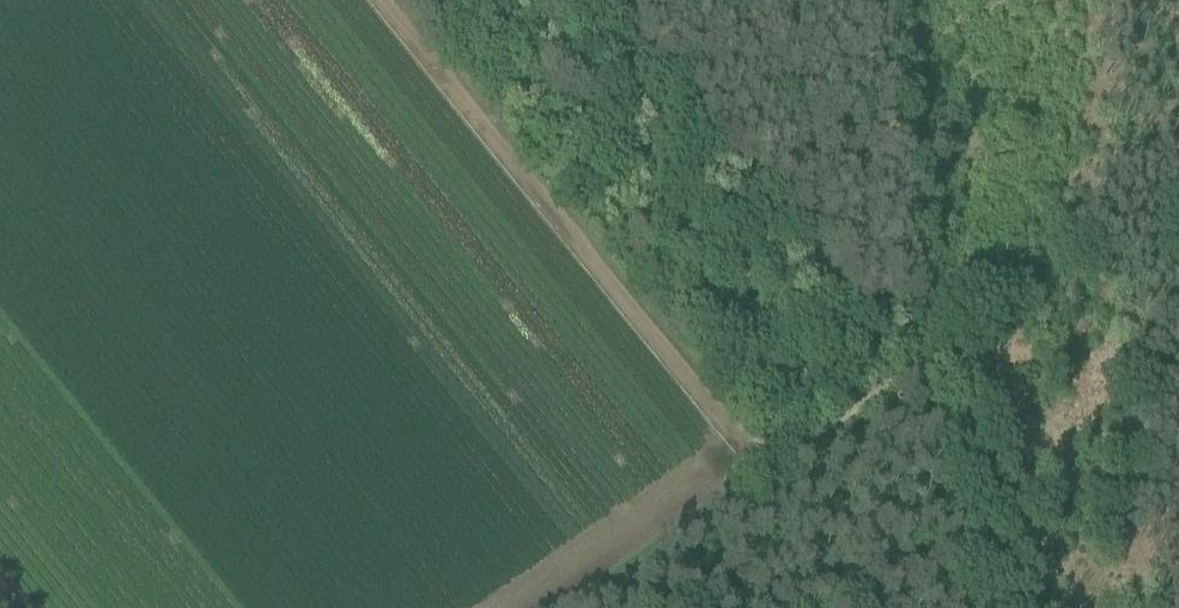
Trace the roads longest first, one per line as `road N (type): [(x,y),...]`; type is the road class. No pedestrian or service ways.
road 1 (track): [(956,607),(935,402),(917,380),(894,383),(563,607)]

